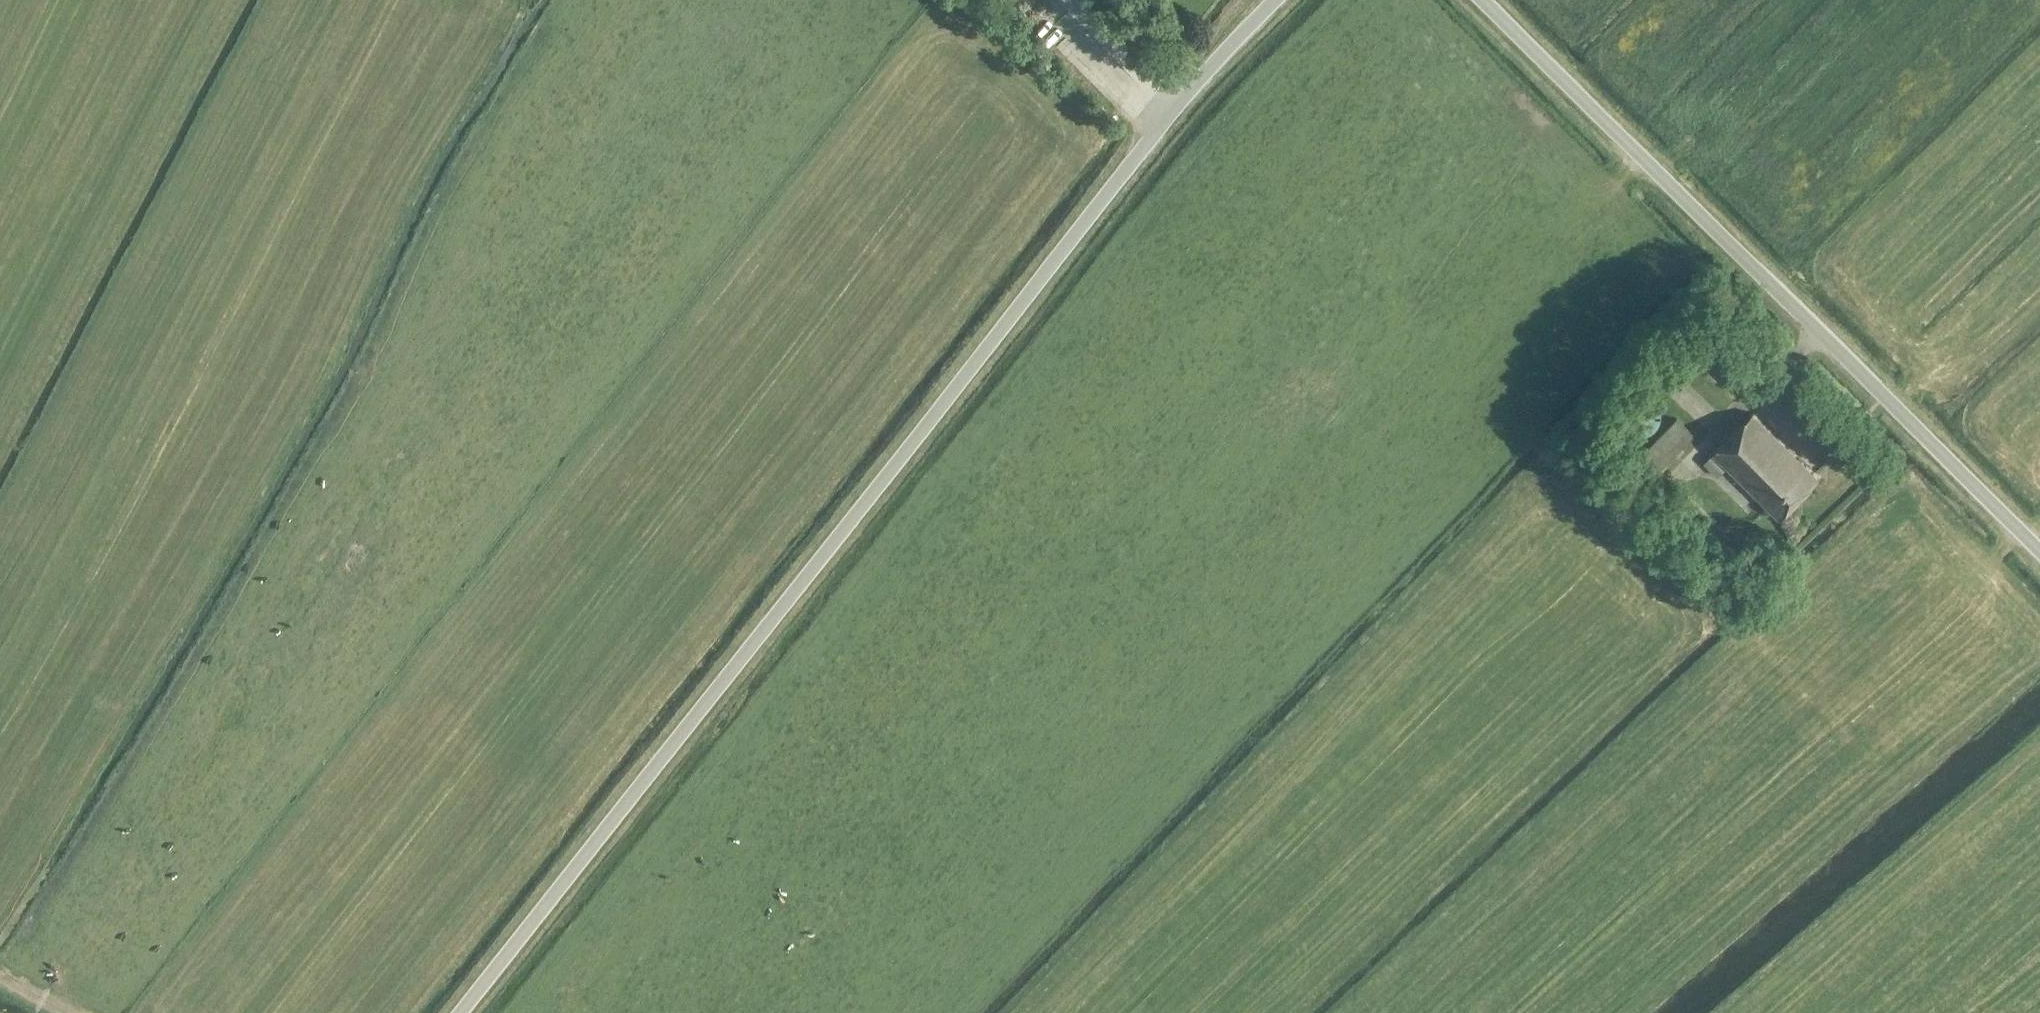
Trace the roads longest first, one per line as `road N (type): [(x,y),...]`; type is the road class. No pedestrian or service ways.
road 1 (tertiary): [(458,1012),(1164,117),(1271,0)]
road 2 (unclassified): [(2039,551),(1483,0)]

